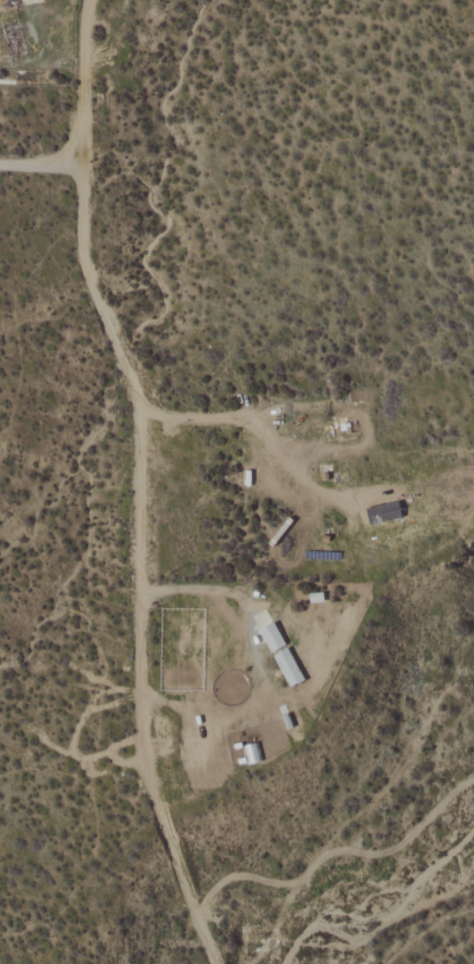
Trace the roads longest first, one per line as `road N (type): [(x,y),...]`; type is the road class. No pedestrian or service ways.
road 1 (residential): [(86,0),(80,242),(124,347),(136,410),(144,755),(216,963)]
road 2 (track): [(138,591),(238,593),(250,607),(257,667),(246,704),(216,720),(140,690)]
road 3 (track): [(197,915),(225,882),(296,885),(330,854),(398,850),(473,783)]
road 4 (track): [(136,410),(243,416),(295,480),(352,491)]

